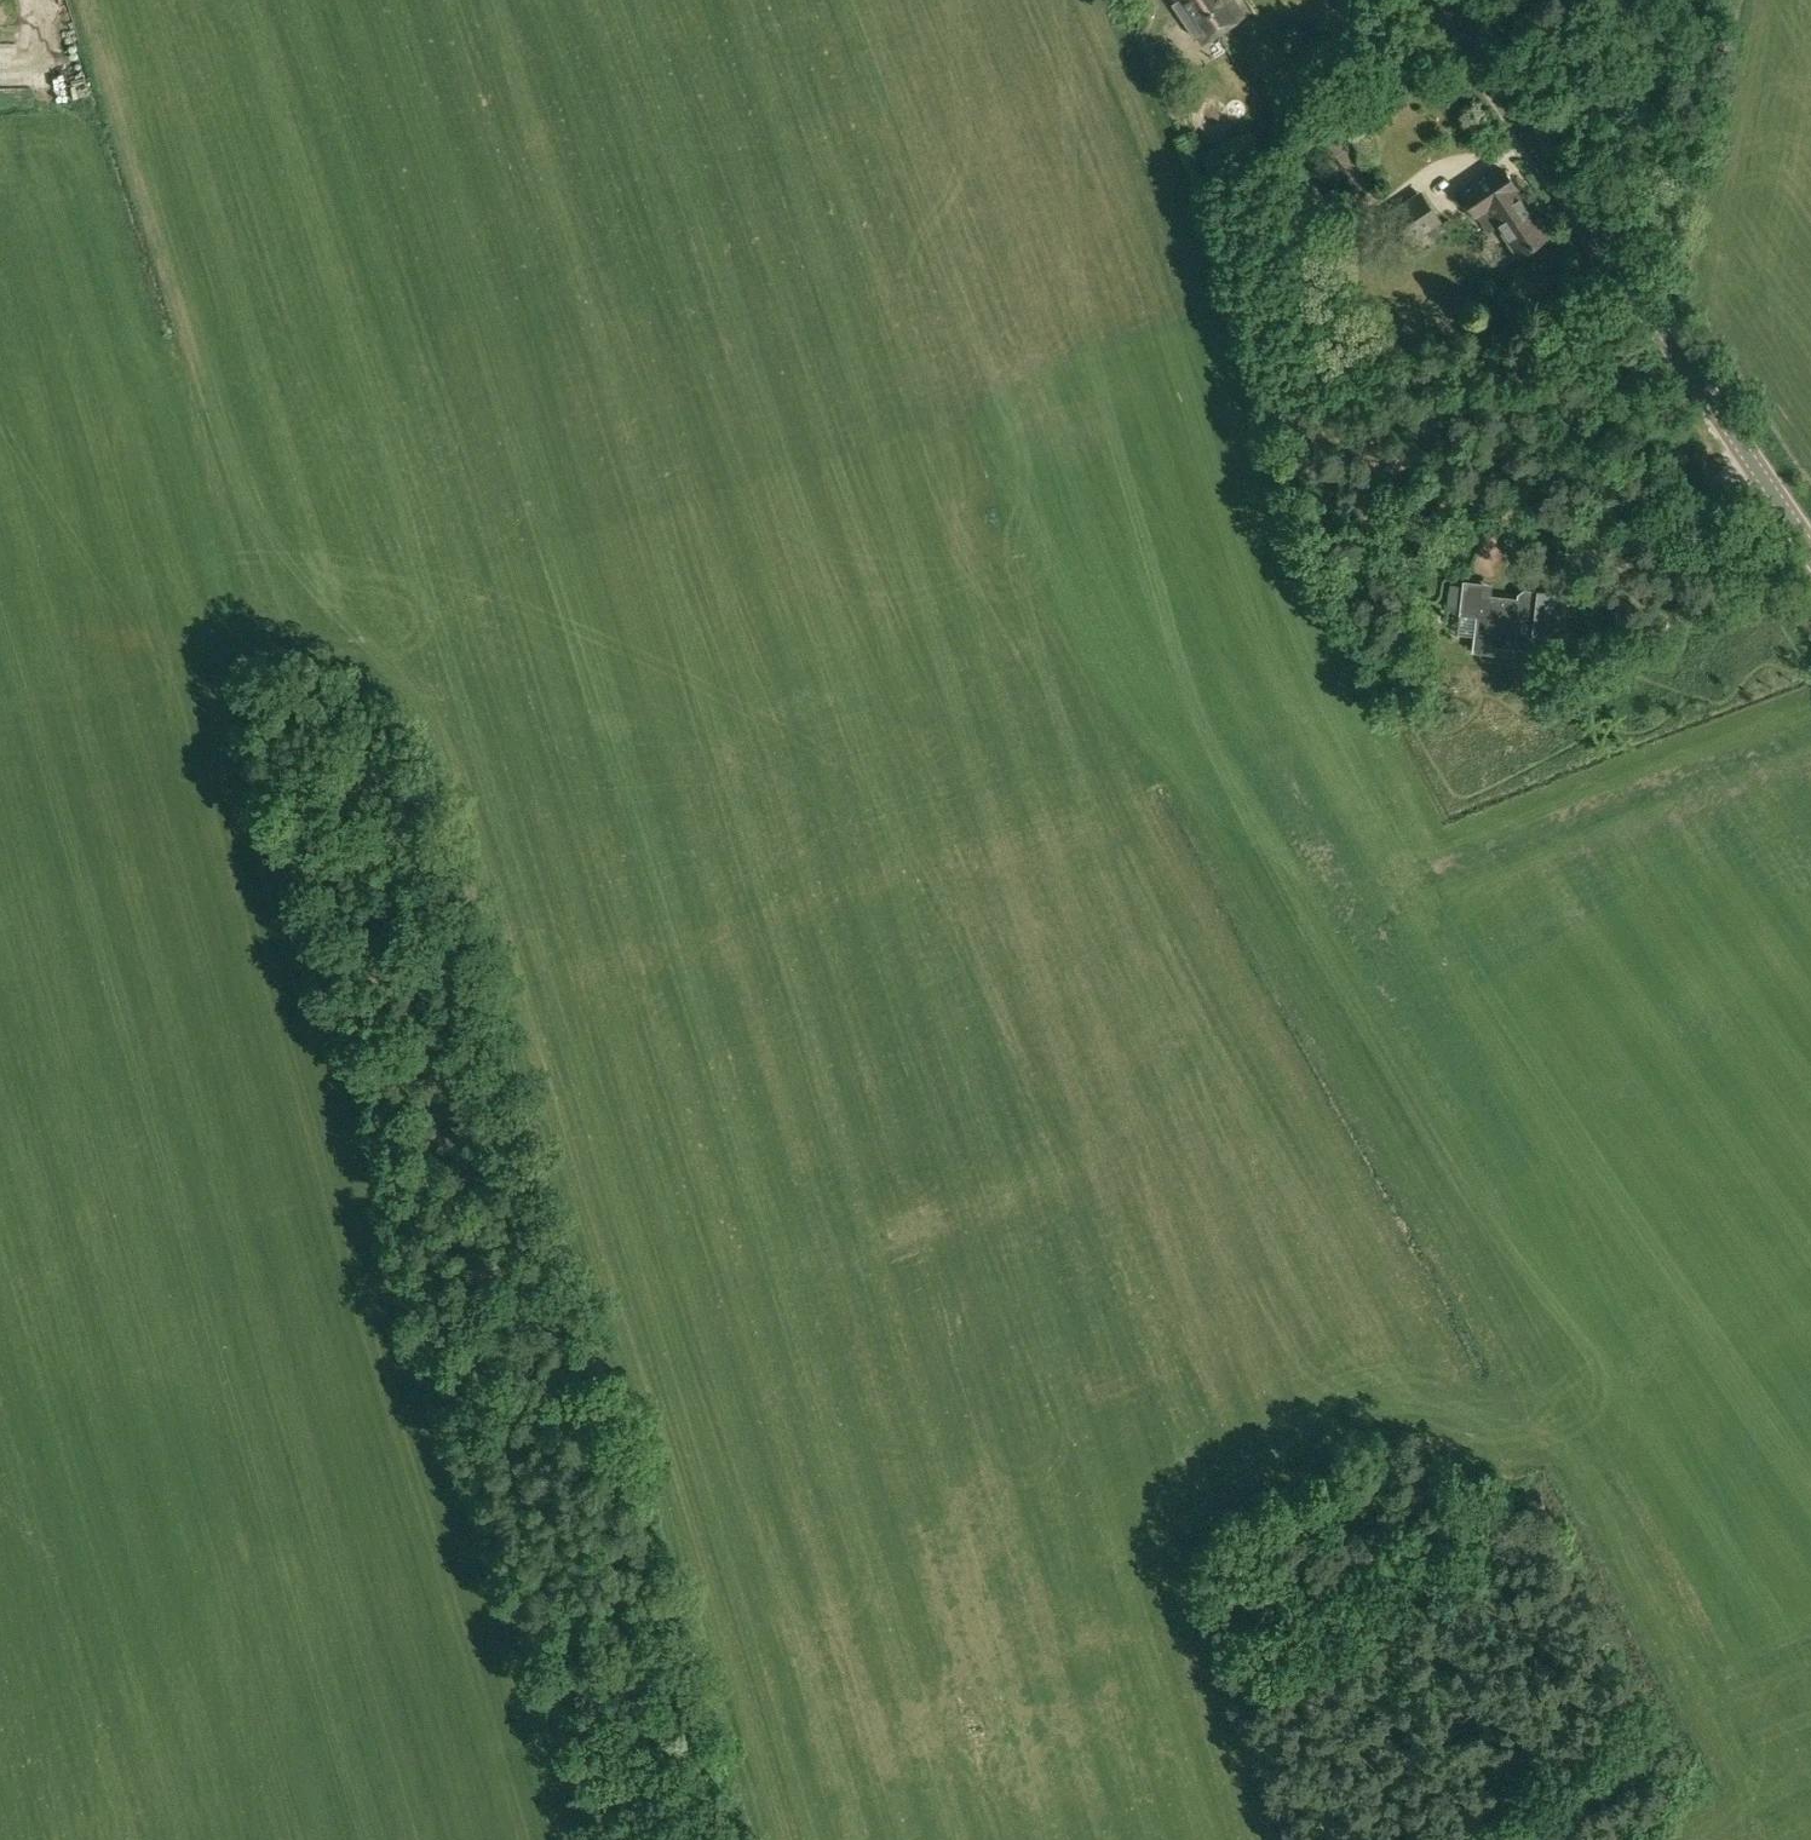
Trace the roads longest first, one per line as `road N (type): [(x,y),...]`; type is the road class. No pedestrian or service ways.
road 1 (tertiary): [(1810,547),(1438,0)]

